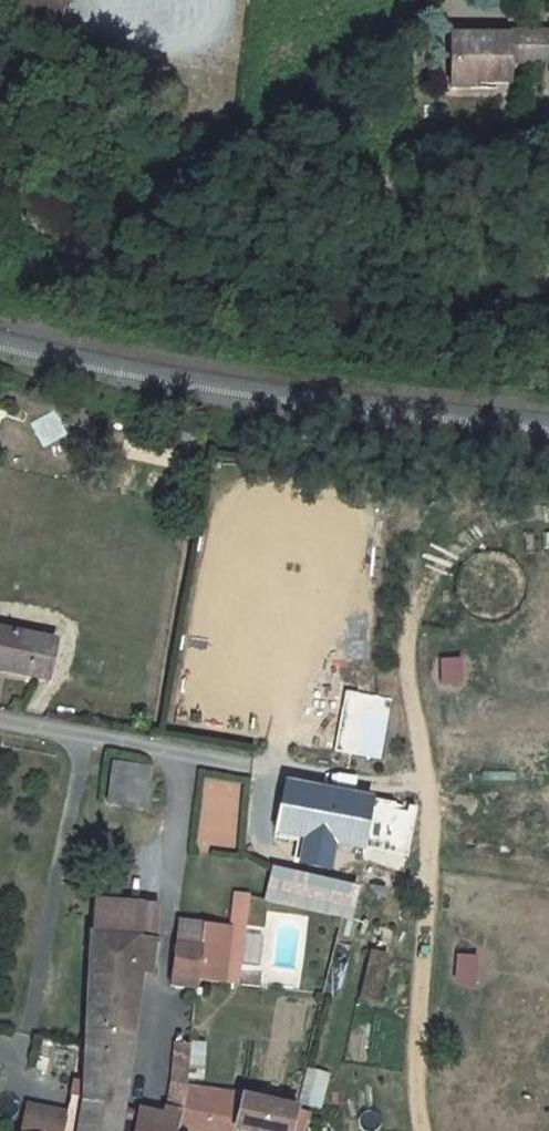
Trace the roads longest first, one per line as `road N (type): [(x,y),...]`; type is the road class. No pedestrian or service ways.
road 1 (track): [(187,759),(431,790),(415,1076),(424,1130)]
road 2 (track): [(548,515),(501,519),(443,556),(413,608),(406,668)]
road 3 (track): [(406,668),(431,790)]

